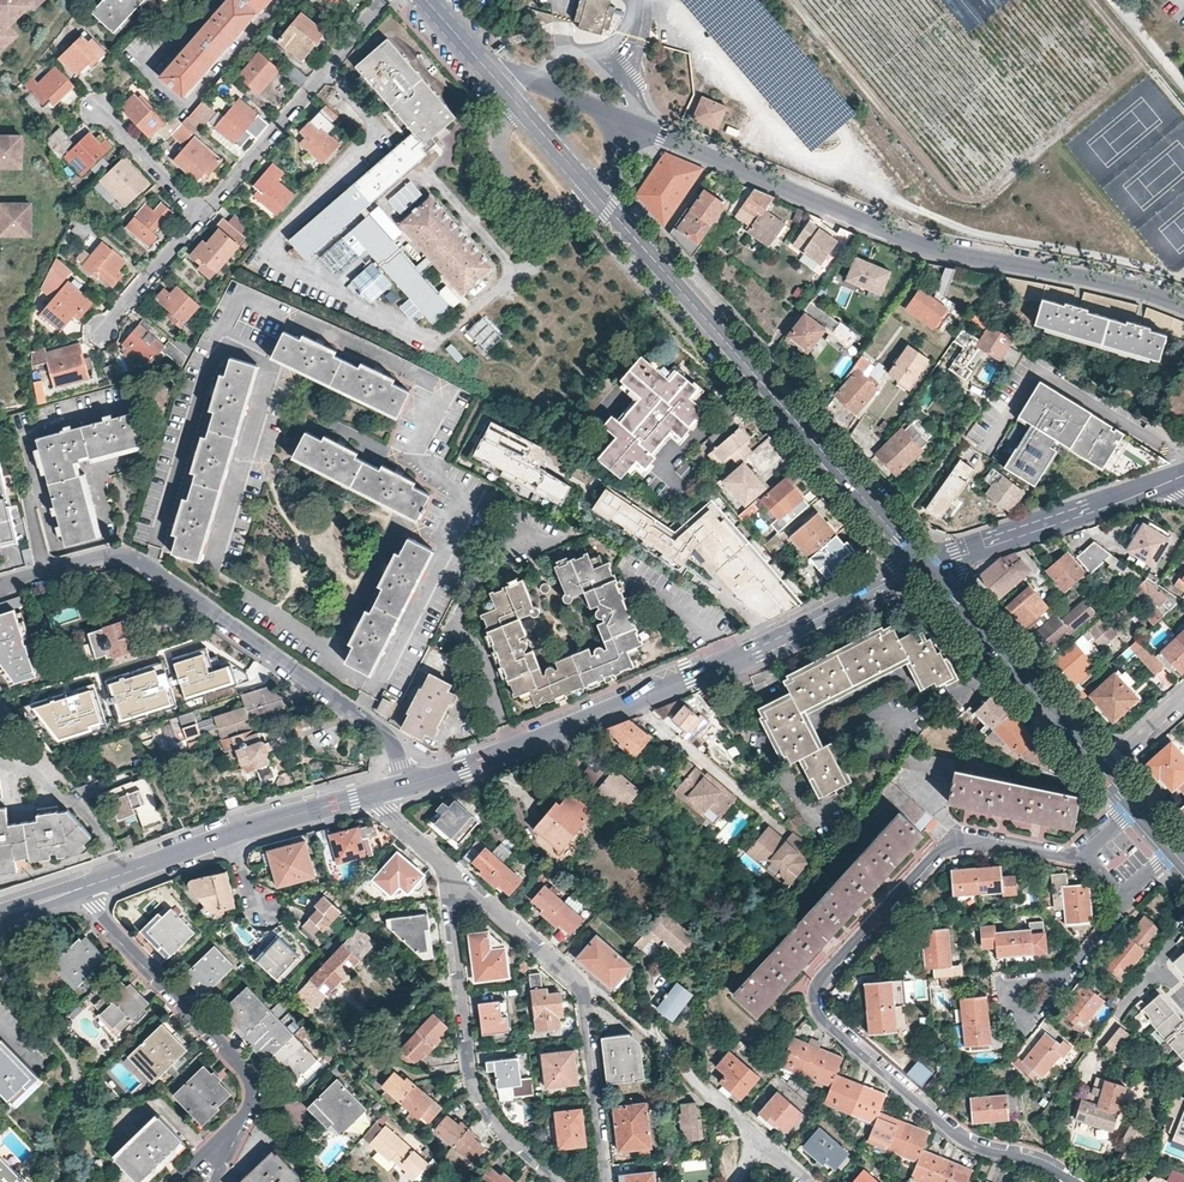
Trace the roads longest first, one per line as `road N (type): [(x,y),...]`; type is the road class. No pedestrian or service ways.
road 1 (residential): [(1085,857),(969,839),(943,846),(815,988),(820,1018),(951,1132),(1076,1181)]
road 2 (tertiary): [(625,118),(939,256),(1183,312)]
road 3 (tertiary): [(406,786),(692,678),(924,567)]
road 4 (residential): [(0,587),(101,558),(136,561),(390,739),(406,786)]
road 5 (tertiary): [(595,191),(924,567)]
road 6 (track): [(791,0),(950,192),(966,200),(993,191),(1144,65)]
road 7 (residential): [(440,858),(469,1083),(506,1136),(563,1181)]
road 8 (tertiary): [(79,891),(246,829),(378,794)]
road 9 (residential): [(79,891),(250,1074),(253,1097),(240,1121)]
road 10 (residential): [(202,217),(381,0)]
road 11 (tertiary): [(924,567),(1106,771)]
road 12 (tertiary): [(924,567),(1168,483)]
road 13 (track): [(931,220),(1179,280)]
road 14 (residential): [(604,1181),(579,975)]
road 15 (residential): [(519,103),(503,123),(499,155),(516,192),(548,207),(574,205),(595,191)]
road 16 (residential): [(440,858),(579,975)]
road 17 (residential): [(103,332),(202,217)]
road 18 (residential): [(656,1041),(765,1143)]
road 19 (residential): [(101,110),(202,217)]
road 20 (track): [(1183,112),(1091,0)]
road 21 (tertiary): [(625,118),(526,76),(502,84)]

